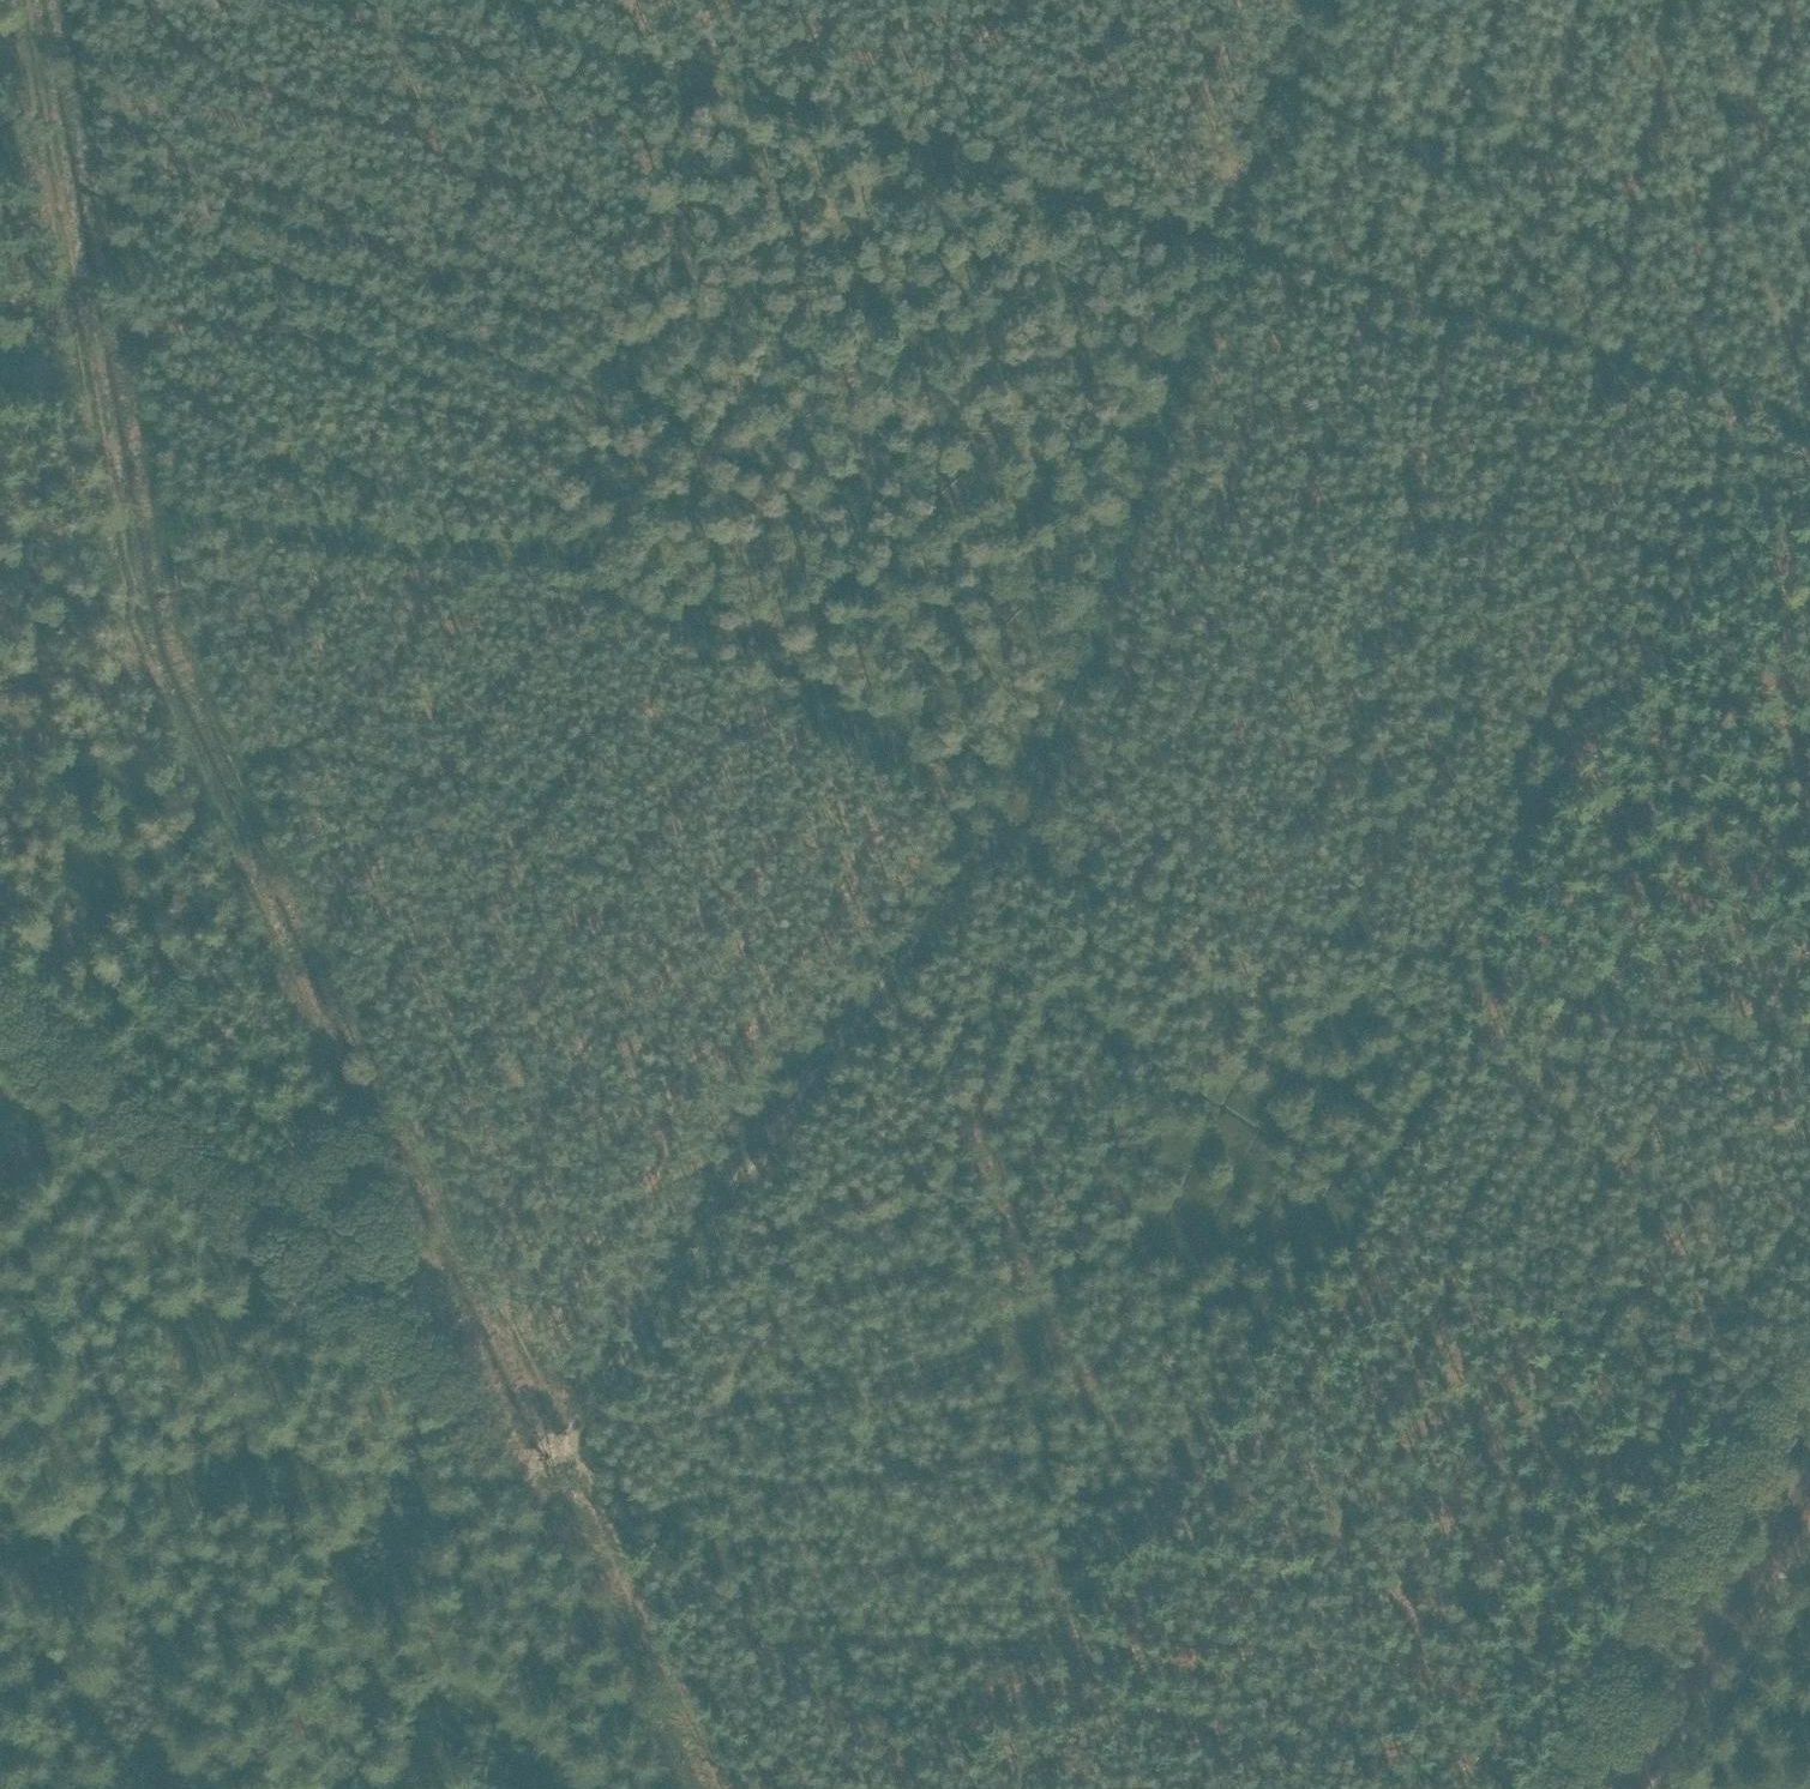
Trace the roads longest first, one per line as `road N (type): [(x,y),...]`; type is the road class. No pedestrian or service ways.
road 1 (track): [(485,0),(514,17),(1202,257),(1809,432)]
road 2 (track): [(0,987),(533,1458),(681,1788)]
road 3 (track): [(1809,1345),(1547,1788)]
road 4 (track): [(1634,1788),(1809,1499)]

